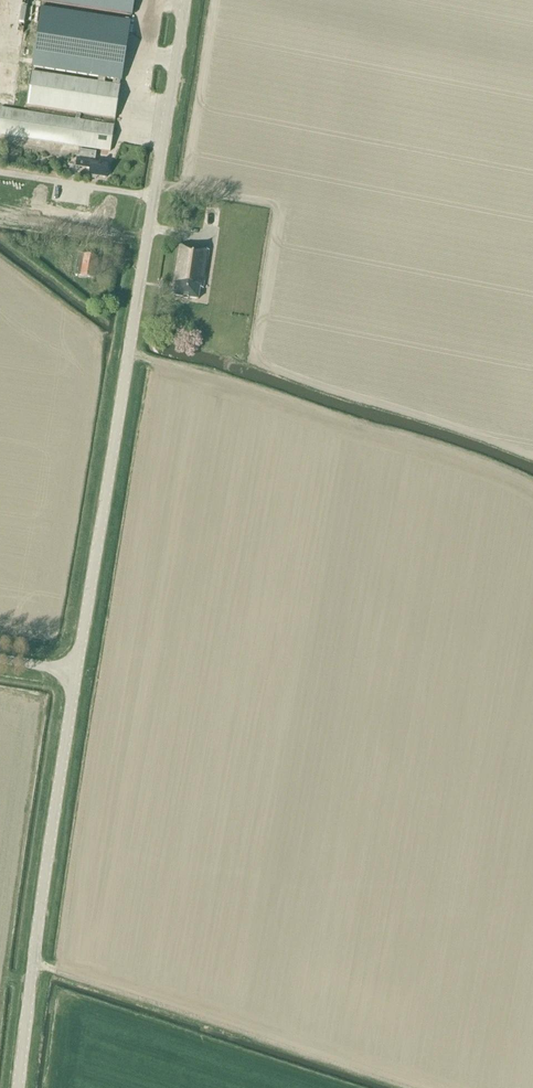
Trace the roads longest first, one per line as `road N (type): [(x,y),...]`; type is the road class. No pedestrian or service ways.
road 1 (tertiary): [(76,671),(186,0)]
road 2 (tertiary): [(18,1087),(76,671)]

